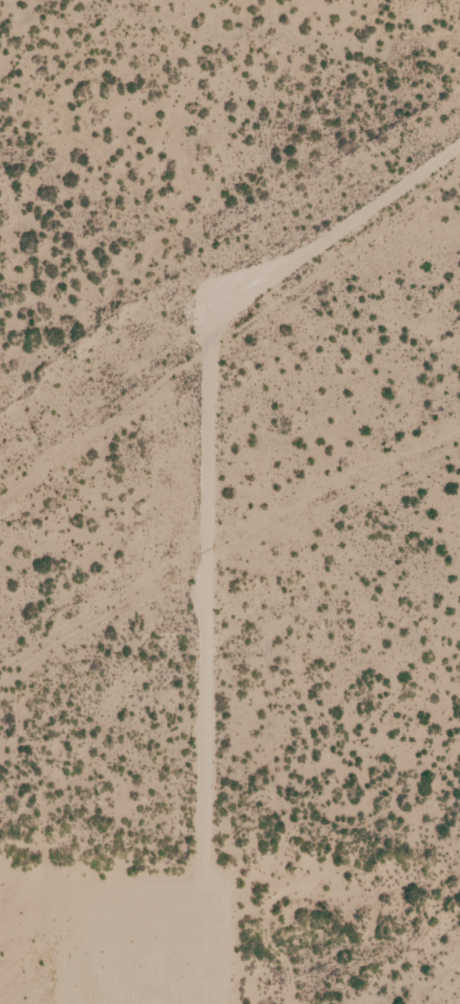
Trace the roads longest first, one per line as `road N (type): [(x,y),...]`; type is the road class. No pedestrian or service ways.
road 1 (track): [(219,1003),(199,302),(459,115)]

